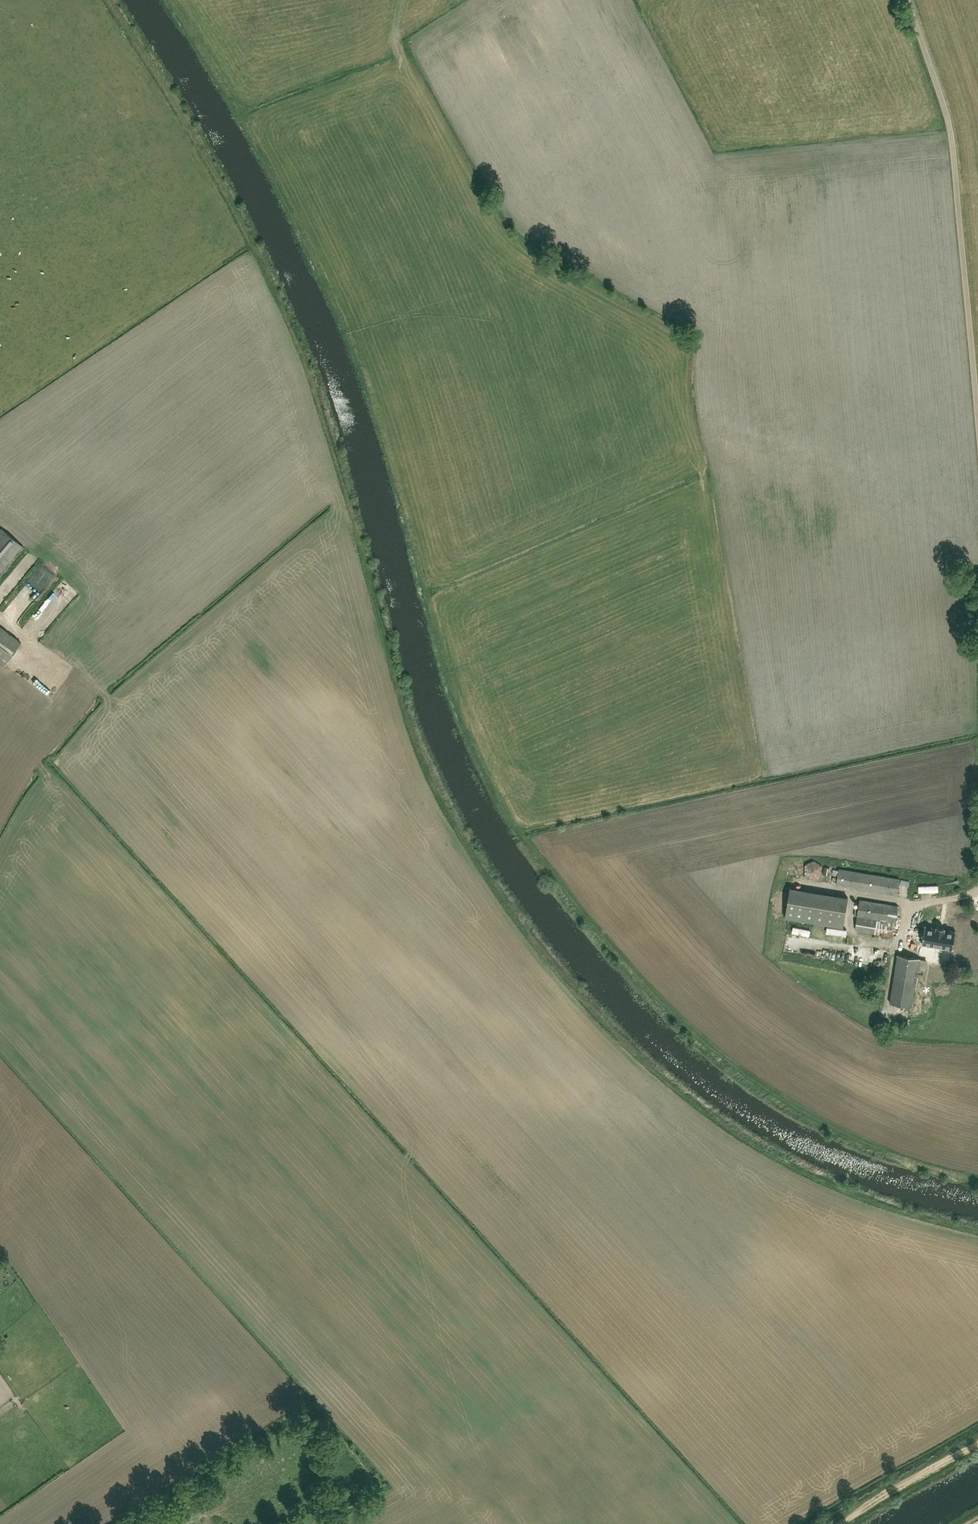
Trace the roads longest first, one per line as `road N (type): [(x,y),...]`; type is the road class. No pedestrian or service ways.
road 1 (track): [(839,1523),(977,1445)]

